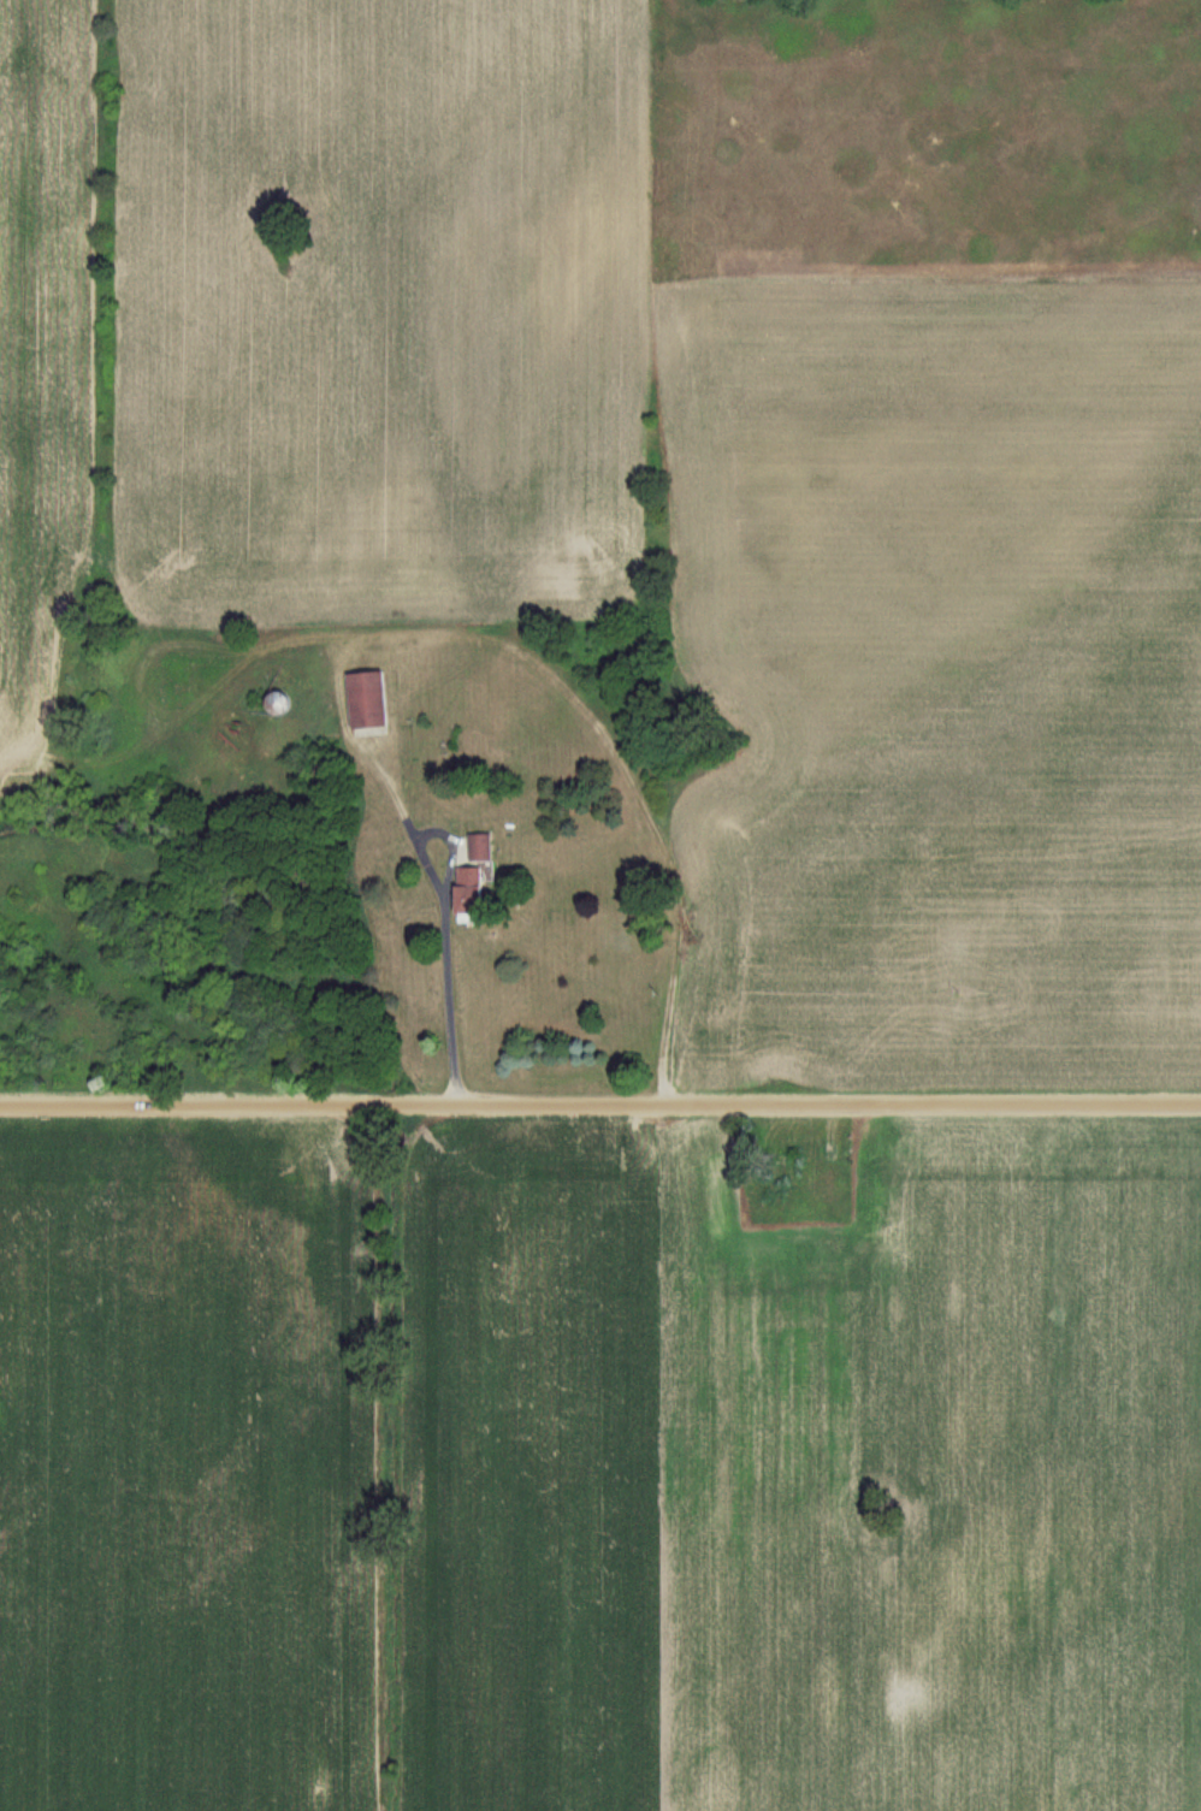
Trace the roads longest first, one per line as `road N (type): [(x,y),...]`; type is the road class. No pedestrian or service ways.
road 1 (residential): [(0,1106),(1200,1107)]

